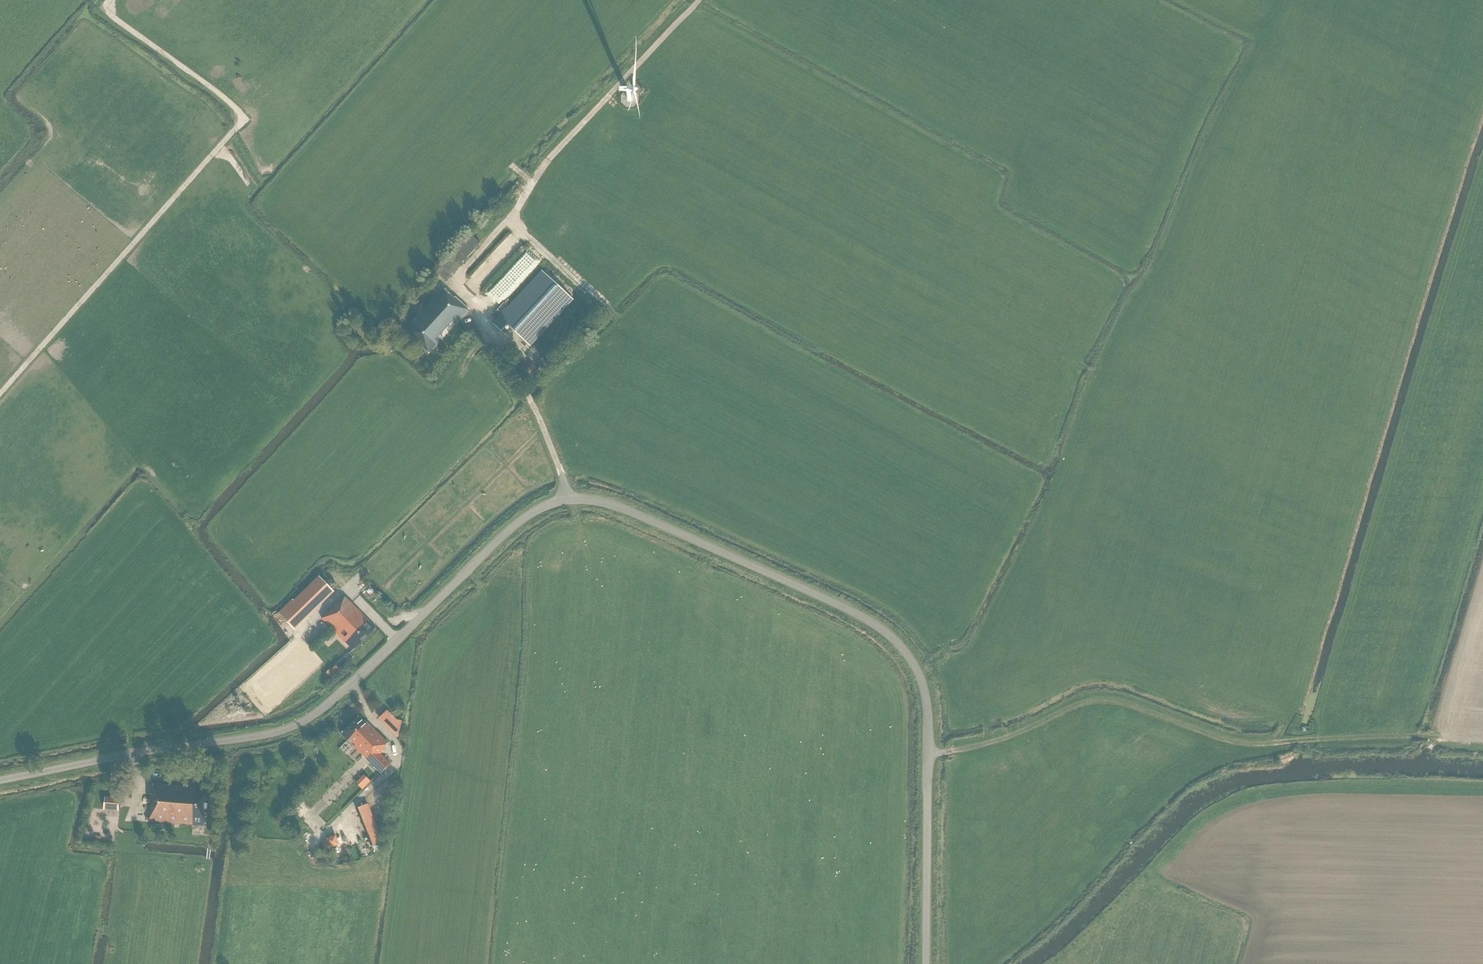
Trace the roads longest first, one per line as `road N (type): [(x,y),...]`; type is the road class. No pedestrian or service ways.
road 1 (tertiary): [(925,963),(927,710),(909,658),(858,614),(596,501),(552,504),(515,525),(352,685),(293,727),(0,781)]

